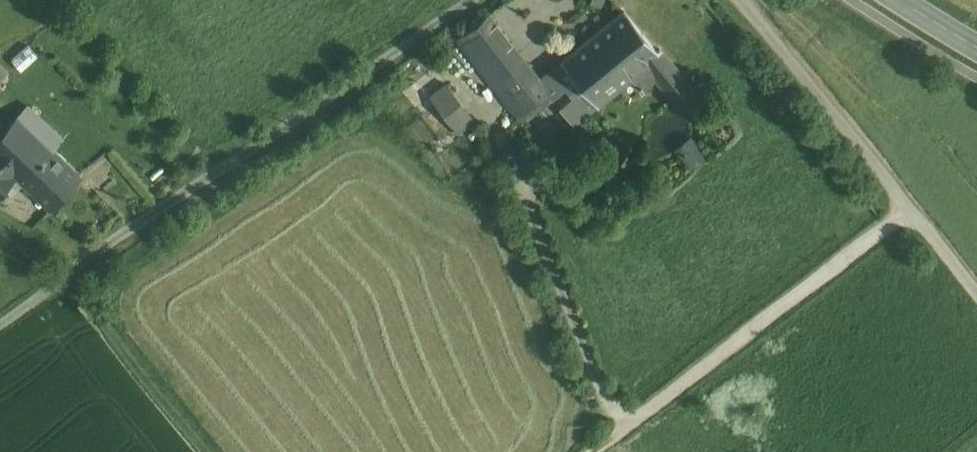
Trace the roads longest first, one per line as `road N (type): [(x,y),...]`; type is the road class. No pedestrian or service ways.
road 1 (unclassified): [(478,0),(0,321)]
road 2 (unclassified): [(741,0),(976,293)]

